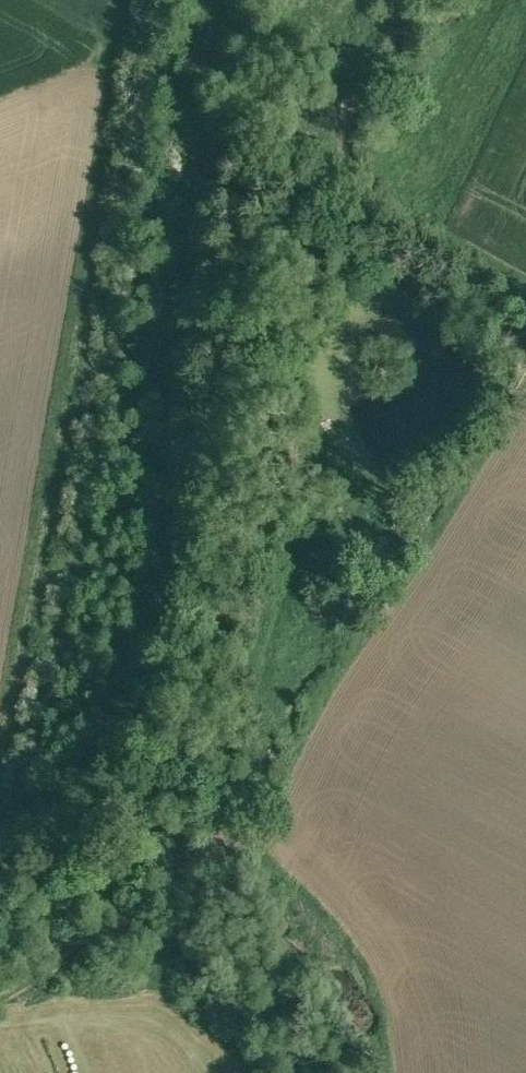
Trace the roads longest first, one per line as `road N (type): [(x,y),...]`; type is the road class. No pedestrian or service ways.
road 1 (track): [(0,996),(132,914),(221,837),(216,777),(248,706)]

